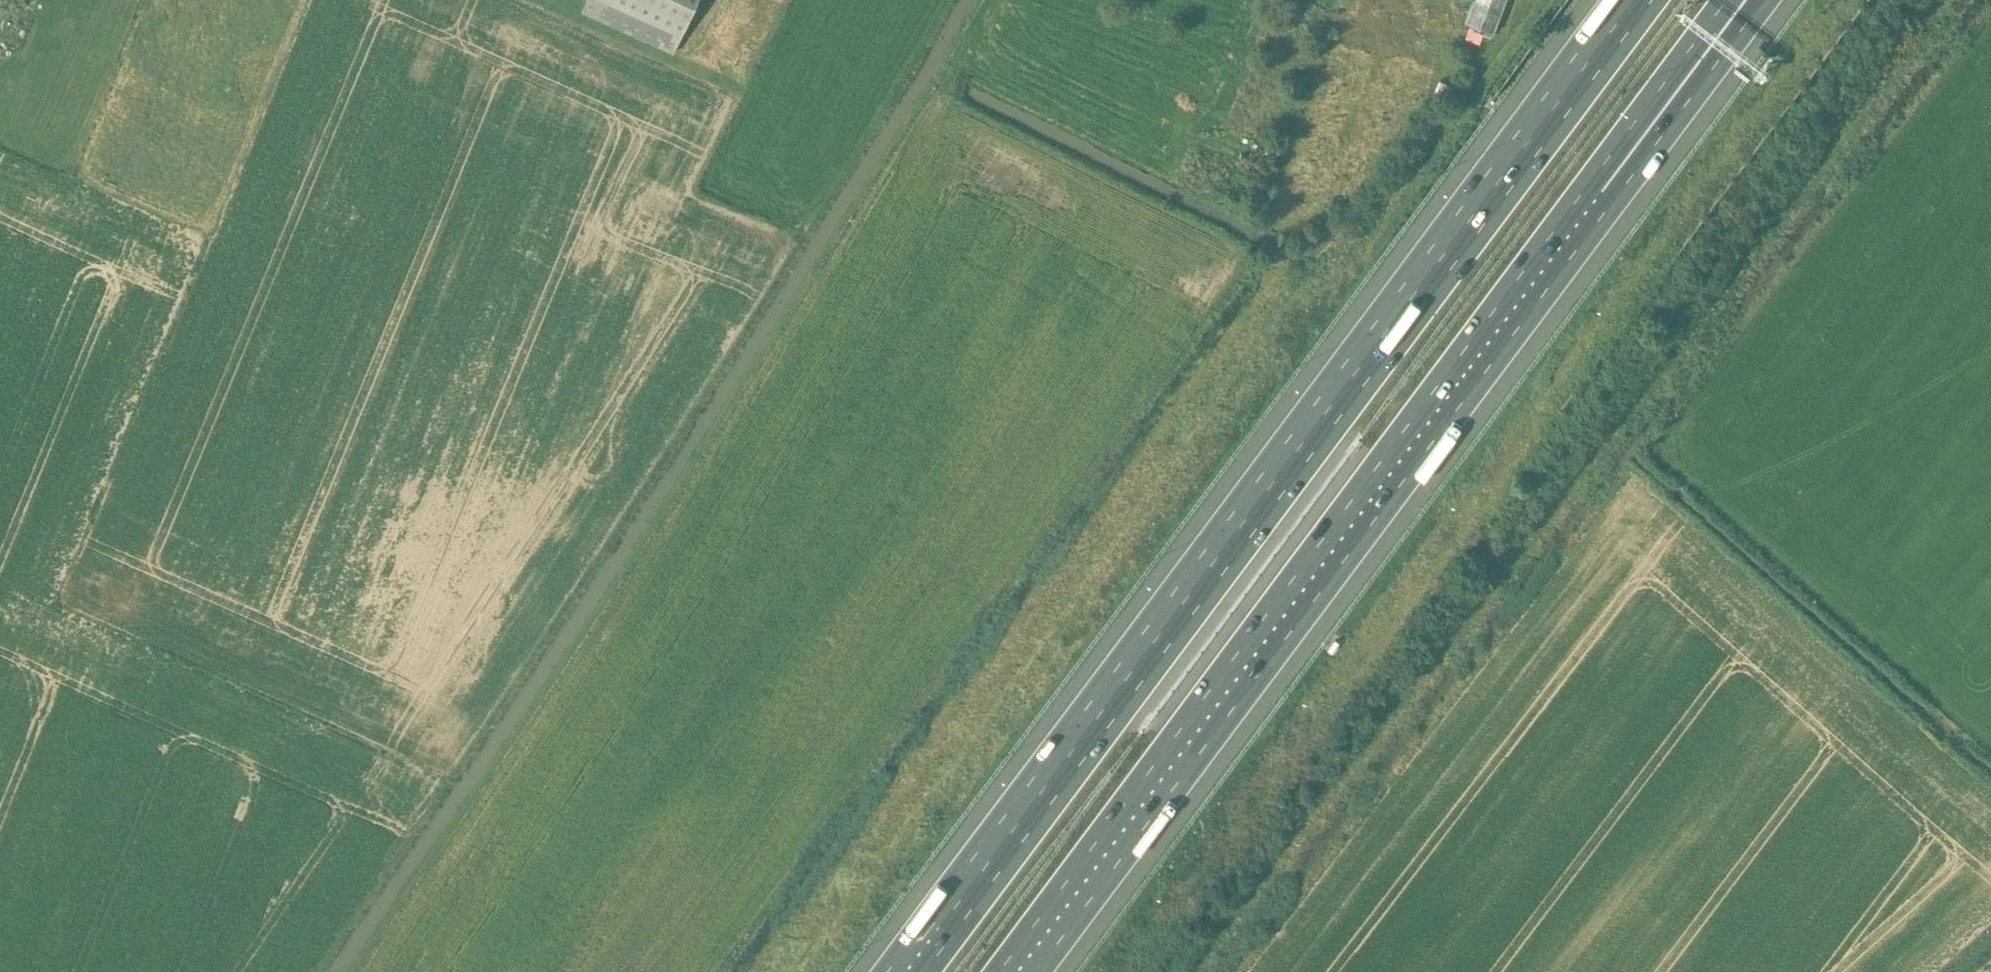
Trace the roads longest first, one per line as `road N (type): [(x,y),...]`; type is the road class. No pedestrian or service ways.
road 1 (motorway): [(1635,0),(907,971)]
road 2 (motorway): [(1017,971),(1744,0)]

